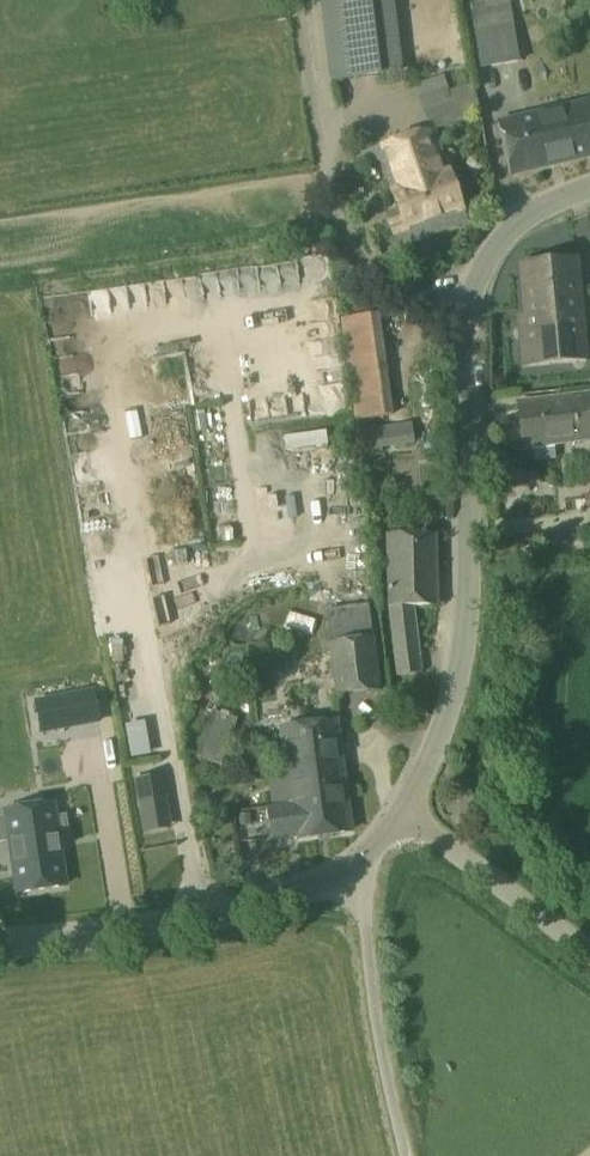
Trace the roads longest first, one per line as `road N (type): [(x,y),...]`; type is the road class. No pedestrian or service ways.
road 1 (tertiary): [(404,814),(457,691),(472,594),(462,342),(479,276),(517,223),(589,189)]
road 2 (tertiary): [(0,949),(206,924),(294,898),(354,863),(404,814)]
road 3 (tertiary): [(589,954),(404,814)]

